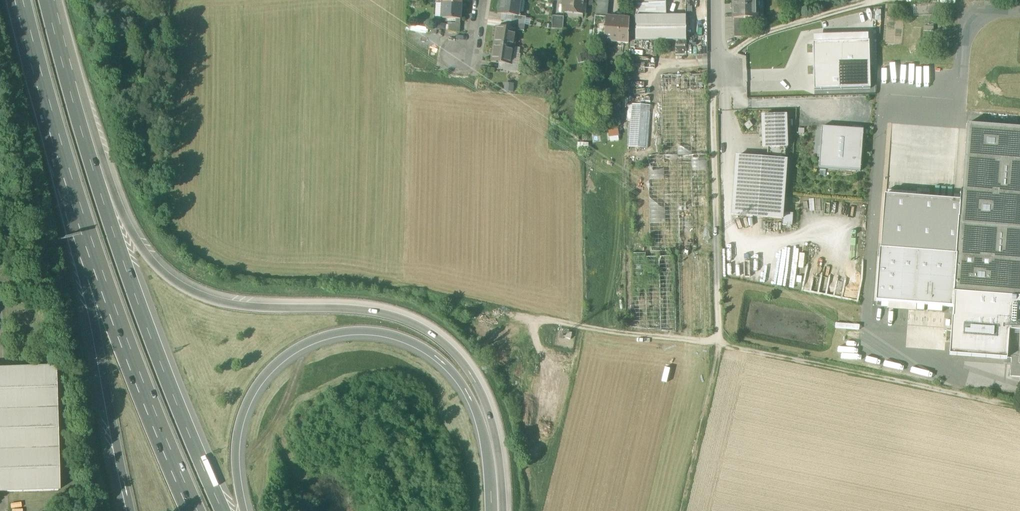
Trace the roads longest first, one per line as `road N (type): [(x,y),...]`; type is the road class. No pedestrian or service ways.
road 1 (motorway): [(507,510),(496,423),(448,343),(383,310),(228,302),(168,276),(131,231),(74,99)]
road 2 (track): [(714,0),(720,343),(1019,407)]
road 3 (motorway): [(244,510),(236,451),(255,388),(295,349),(356,330),(411,342),(455,374),(483,429),(492,510)]
road 4 (motorway): [(226,510),(123,262),(74,99)]
road 5 (track): [(861,25),(807,34),(785,75),(722,77),(747,103),(845,103)]
road 6 (motorway): [(25,0),(96,266)]
road 7 (track): [(715,67),(722,77),(728,228),(742,237),(829,239)]
road 8 (motorway): [(96,266),(199,510)]
road 9 (motorway): [(96,266),(92,310),(133,510)]
road 10 (track): [(720,343),(507,312)]
road 11 (track): [(715,67),(755,37),(870,0)]

